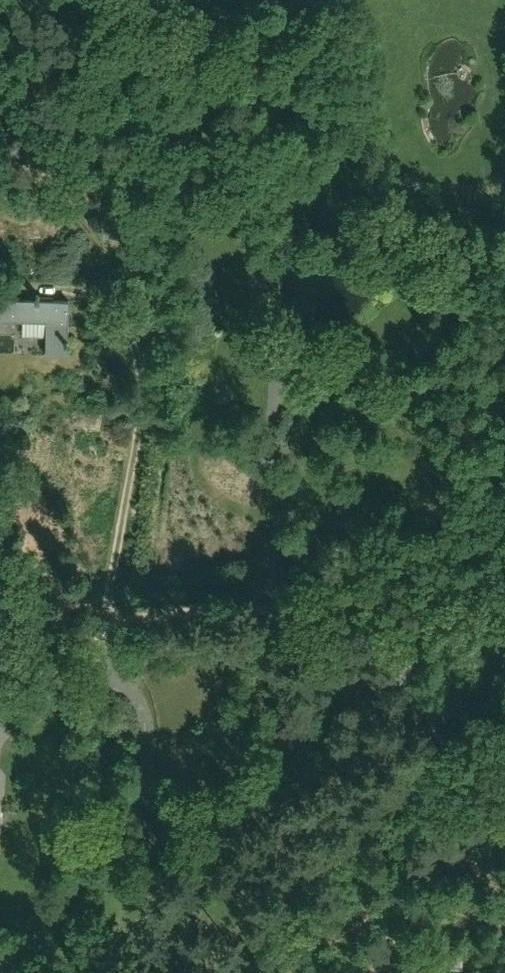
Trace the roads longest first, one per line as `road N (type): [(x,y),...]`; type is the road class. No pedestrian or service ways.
road 1 (unclassified): [(0,650),(161,616),(354,605),(504,578)]
road 2 (track): [(103,627),(136,447),(140,373),(114,309),(96,295),(70,292)]

